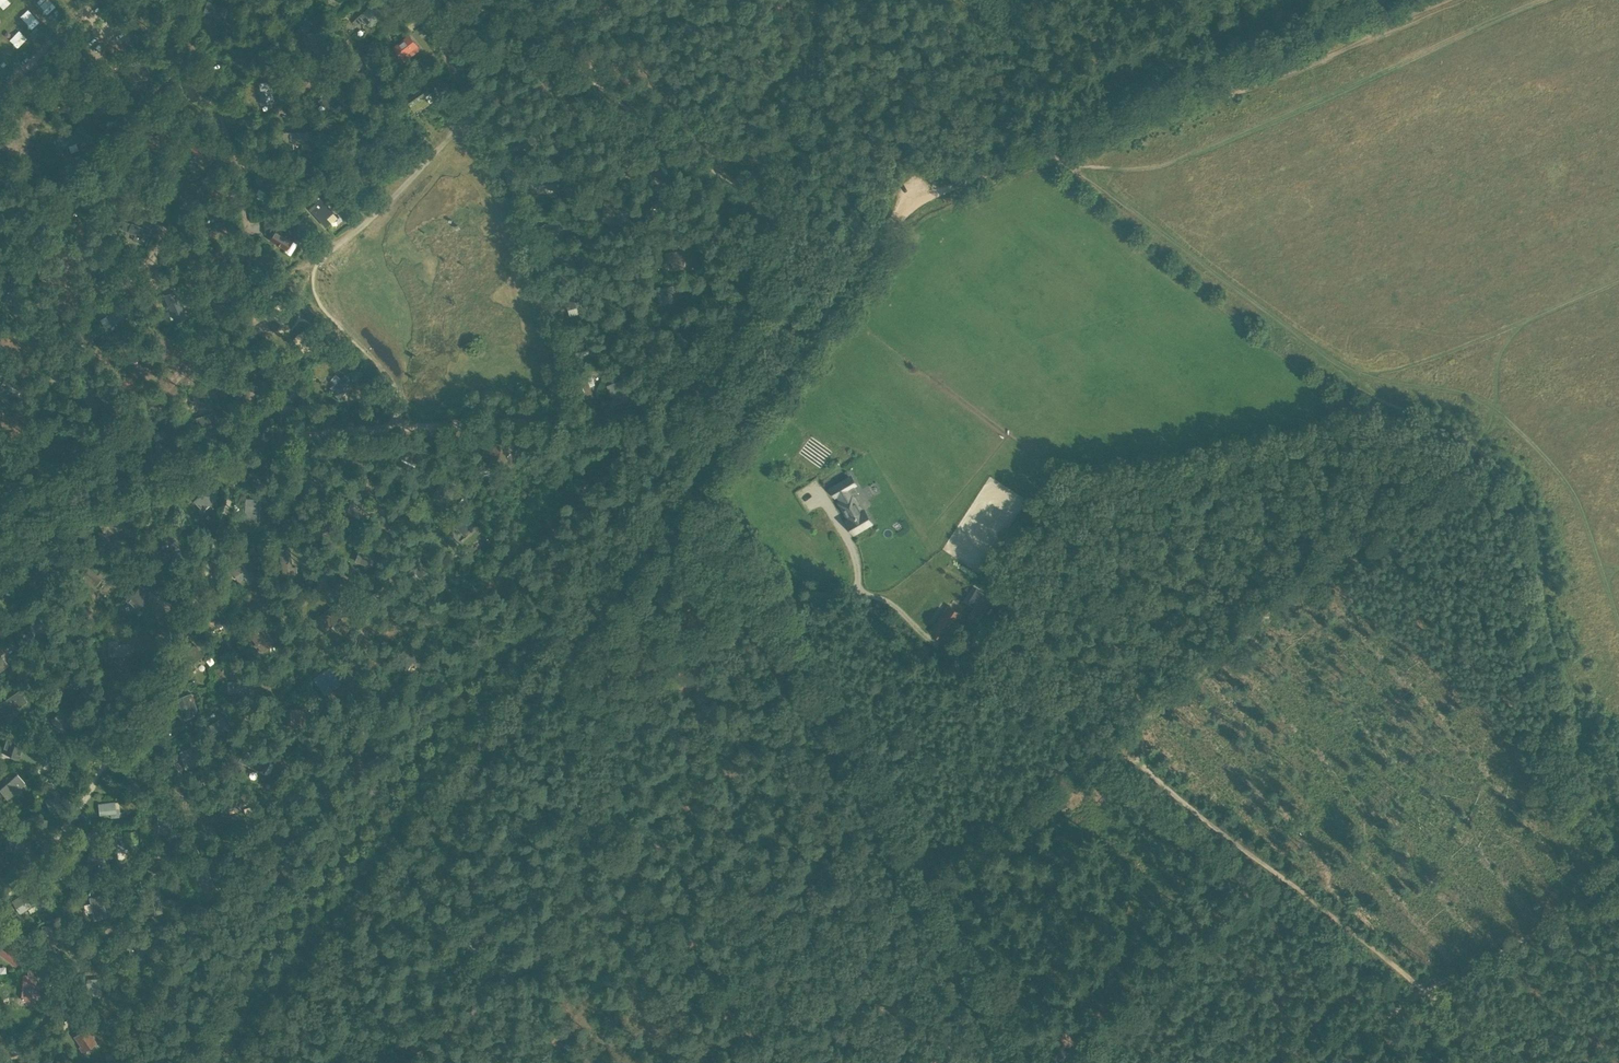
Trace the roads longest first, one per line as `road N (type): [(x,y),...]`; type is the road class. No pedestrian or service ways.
road 1 (track): [(1077,165),(1163,167),(1545,0)]
road 2 (track): [(719,459),(714,504),(940,891)]
road 3 (track): [(490,0),(851,282)]
road 4 (track): [(1128,739),(1434,986)]
road 5 (track): [(1027,151),(1377,0)]
road 6 (track): [(1392,392),(1452,394),(1517,426),(1575,499),(1618,621)]
road 7 (track): [(868,262),(719,459)]
road 8 (track): [(940,891),(1128,739)]
road 9 (track): [(868,262),(921,196),(1027,151)]
road 10 (track): [(940,891),(1039,1062)]
road 11 (track): [(1332,563),(1483,448)]
road 12 (track): [(1332,563),(1203,673)]

